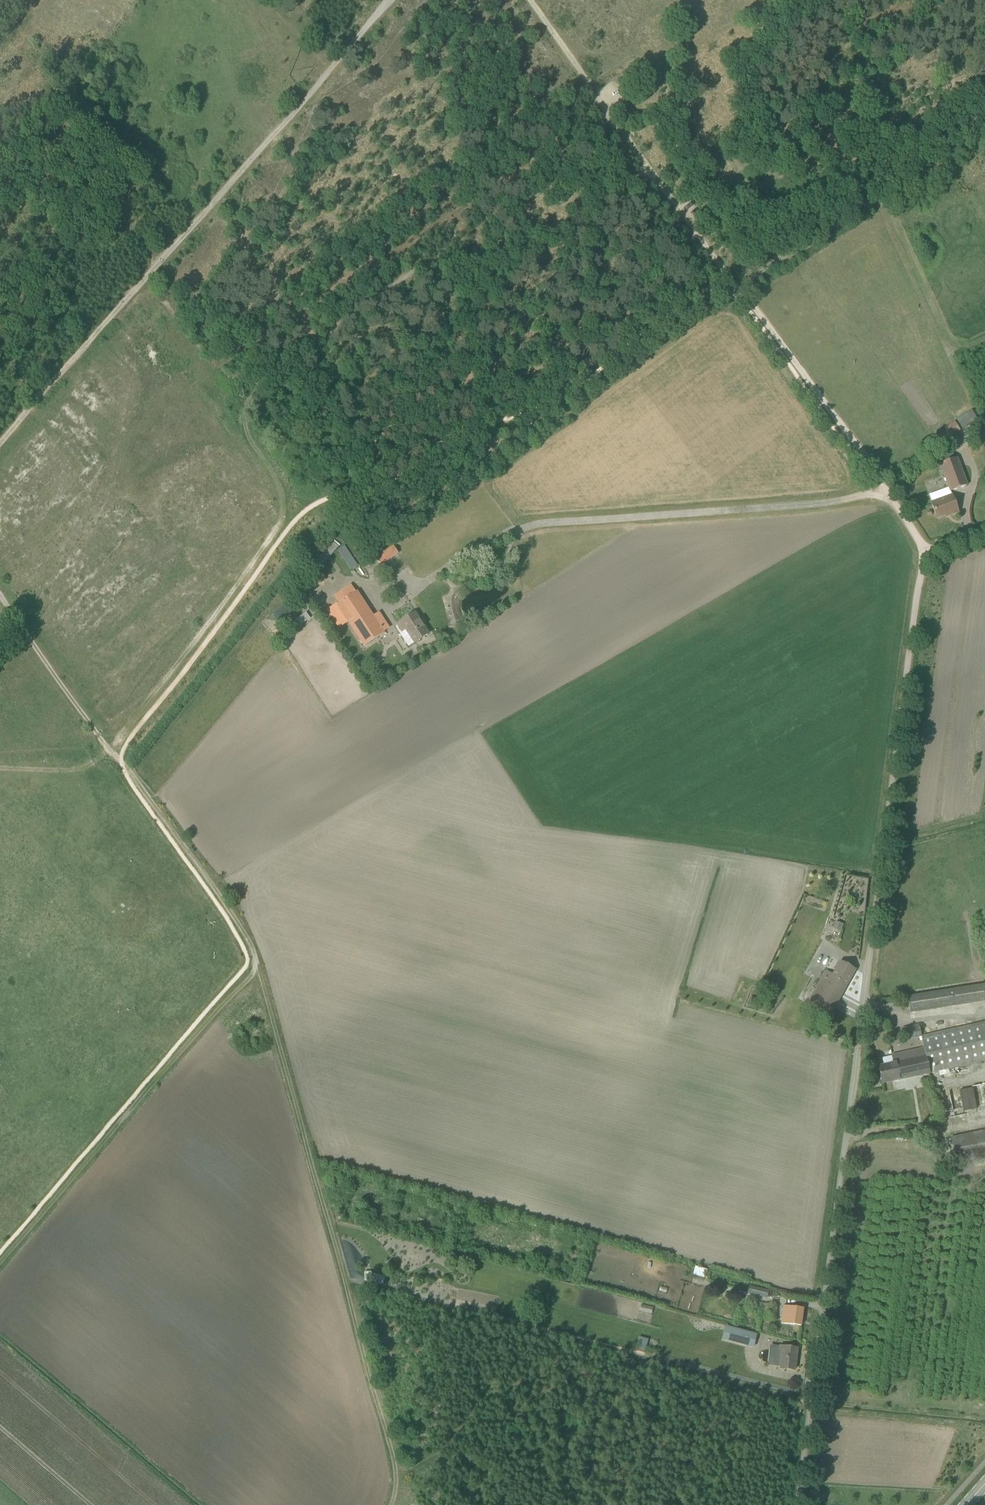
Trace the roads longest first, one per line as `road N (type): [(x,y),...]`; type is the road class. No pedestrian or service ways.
road 1 (unclassified): [(798,1504),(922,568),(927,546),(984,533)]
road 2 (track): [(109,750),(294,506),(288,481),(241,420),(253,383),(395,259),(526,240),(639,156)]
road 3 (track): [(390,1504),(401,1486),(397,1456),(253,953),(121,761)]
road 4 (track): [(0,439),(391,0)]
road 5 (track): [(409,594),(538,525),(889,496)]
road 6 (track): [(0,1263),(255,964)]
road 7 (track): [(734,285),(927,546)]
road 8 (track): [(530,0),(639,156)]
road 9 (track): [(639,156),(734,285)]
road 10 (track): [(109,750),(25,631)]

